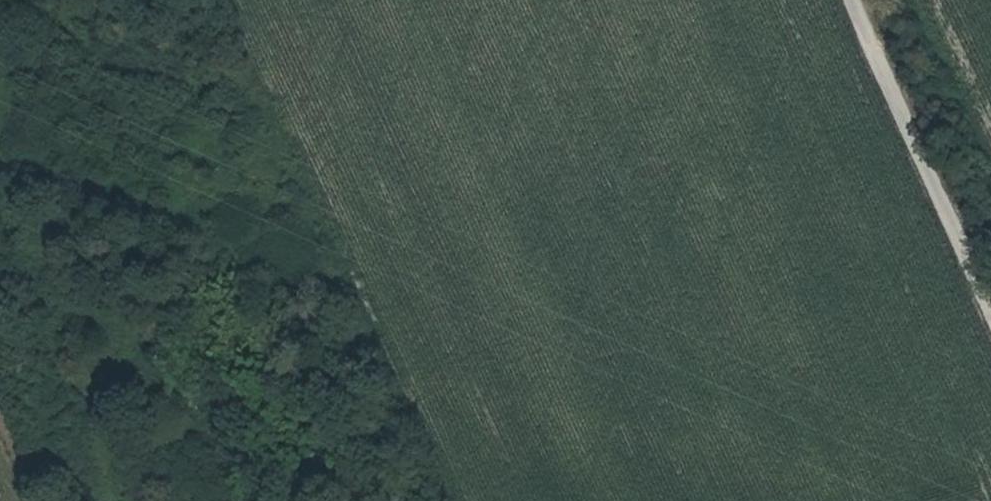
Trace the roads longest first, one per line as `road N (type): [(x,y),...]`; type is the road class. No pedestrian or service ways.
road 1 (track): [(990,312),(851,0)]

